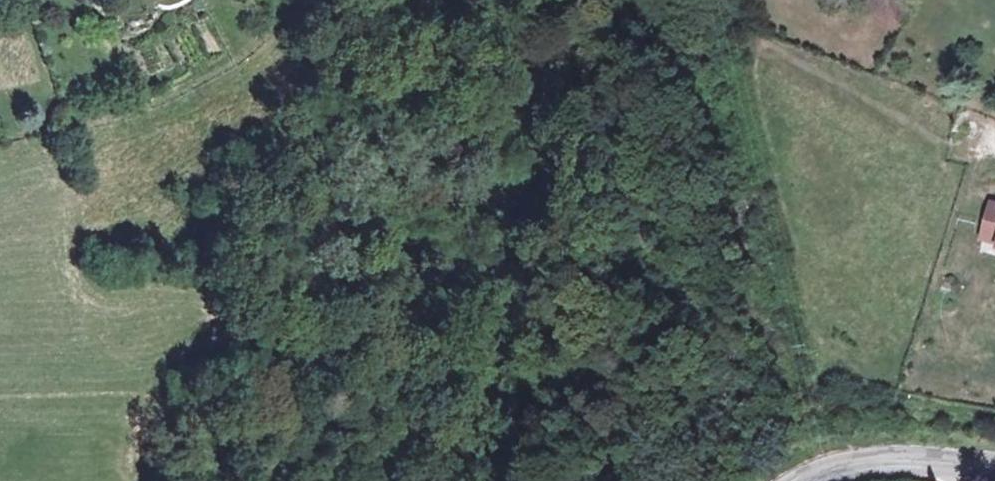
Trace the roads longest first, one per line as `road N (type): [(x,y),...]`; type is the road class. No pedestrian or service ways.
road 1 (tertiary): [(801,480),(883,462),(994,467)]

